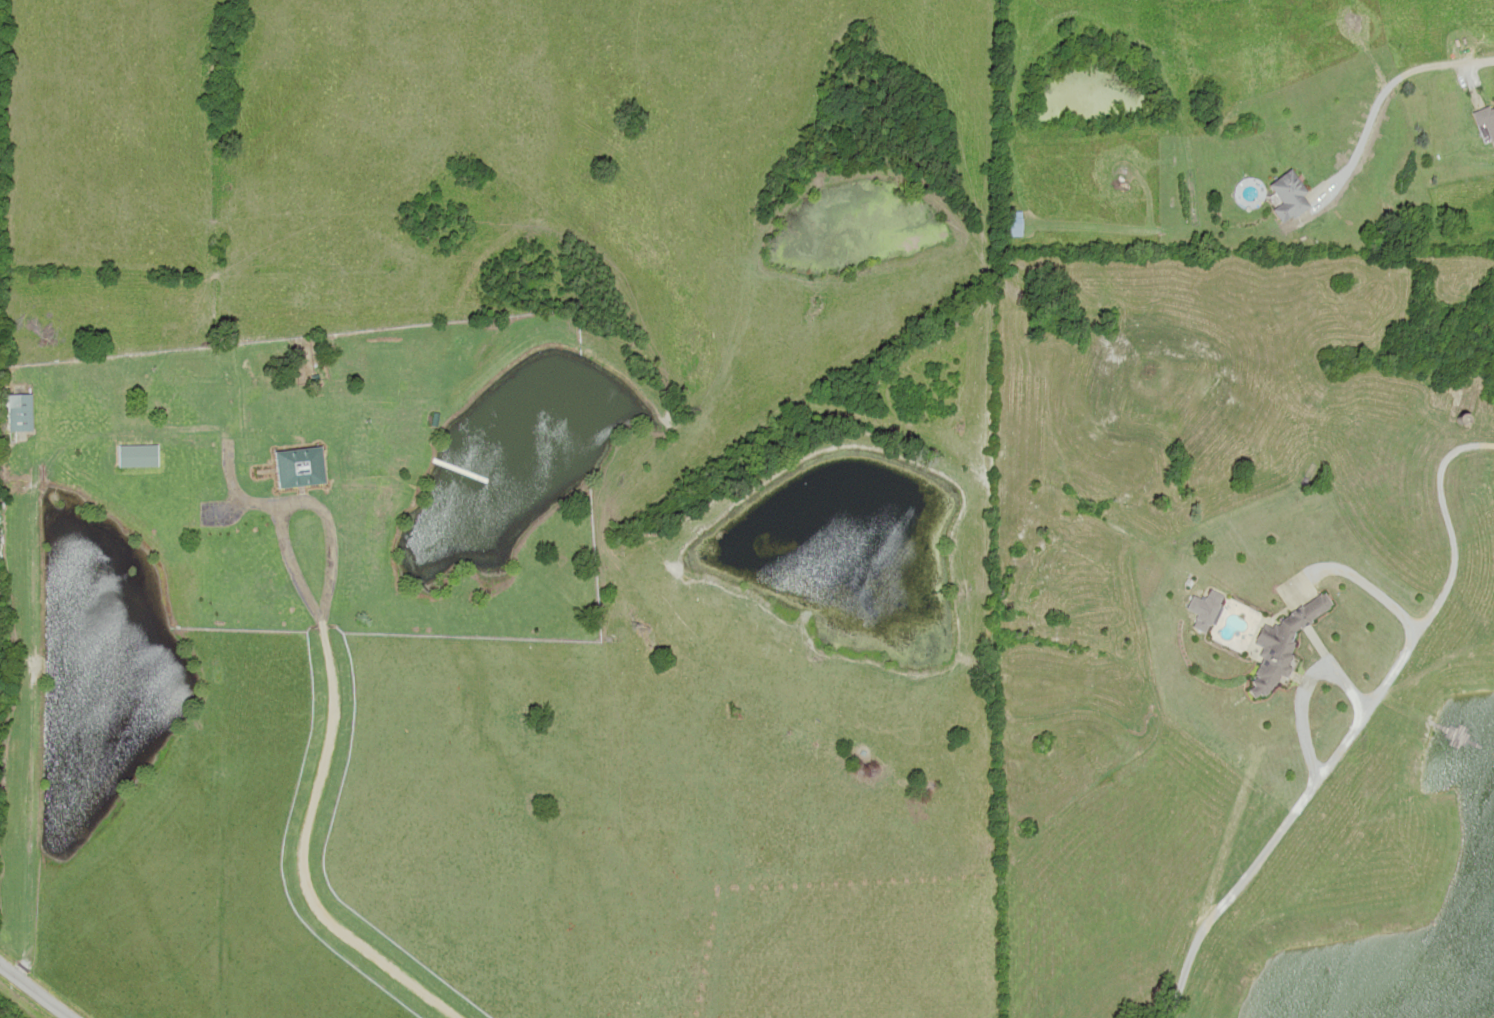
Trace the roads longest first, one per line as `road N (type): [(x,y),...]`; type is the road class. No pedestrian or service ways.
road 1 (residential): [(1167,1017),(1199,925),(1368,709),(1423,623),(1452,564),(1452,539)]

